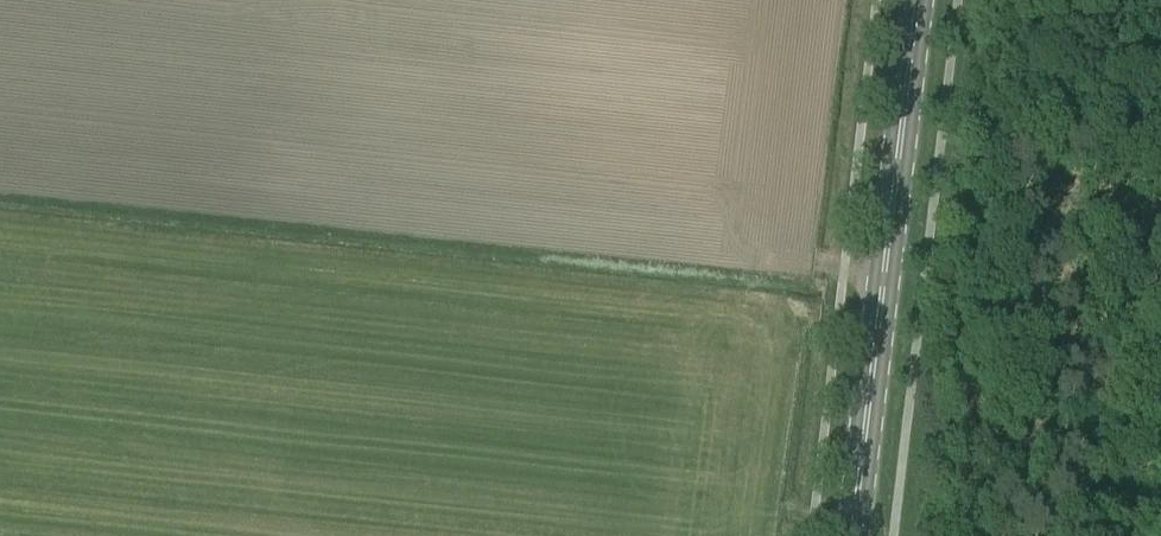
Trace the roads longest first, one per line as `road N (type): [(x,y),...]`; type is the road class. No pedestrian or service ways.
road 1 (primary): [(851,535),(920,0)]

